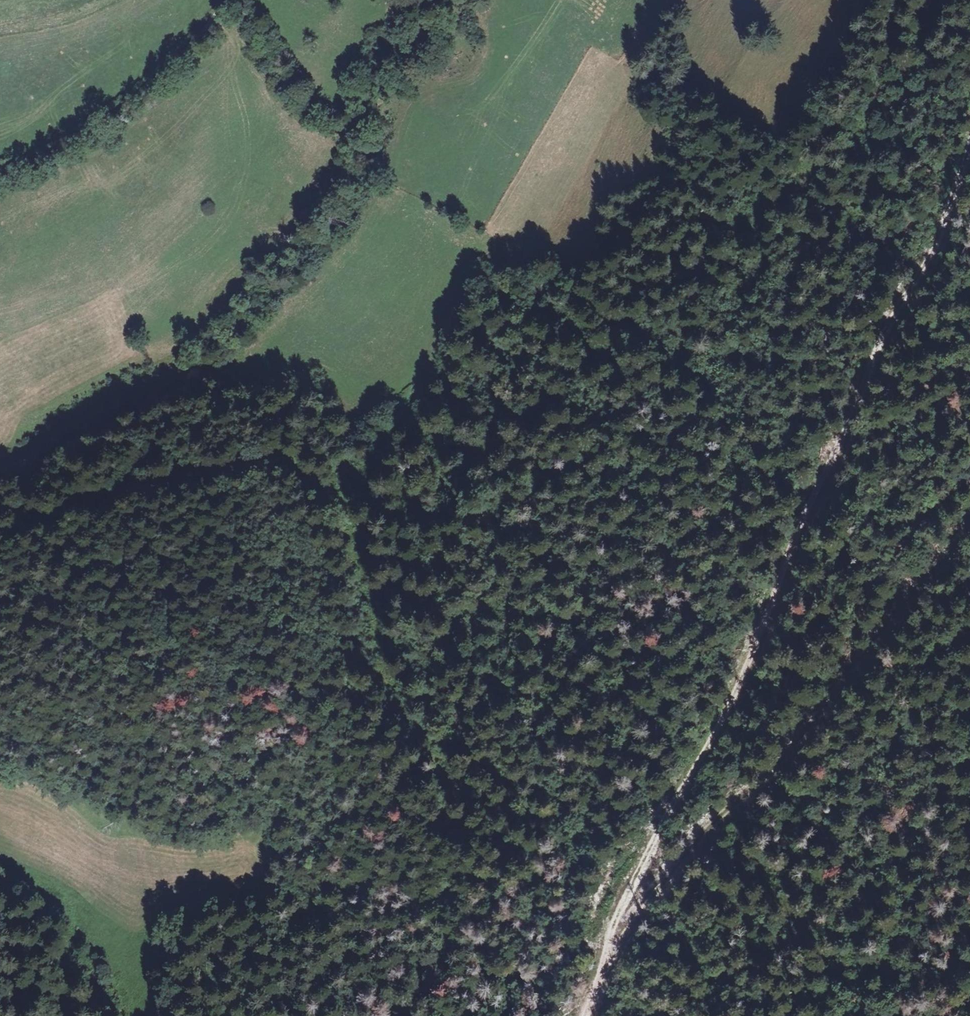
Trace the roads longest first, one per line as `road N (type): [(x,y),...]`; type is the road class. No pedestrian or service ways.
road 1 (track): [(969,126),(937,228),(877,334),(718,721),(622,894),(585,1015)]
road 2 (track): [(608,954),(689,850),(777,760),(969,509)]
road 3 (track): [(0,179),(152,80),(228,0)]
road 4 (track): [(0,460),(133,387)]

